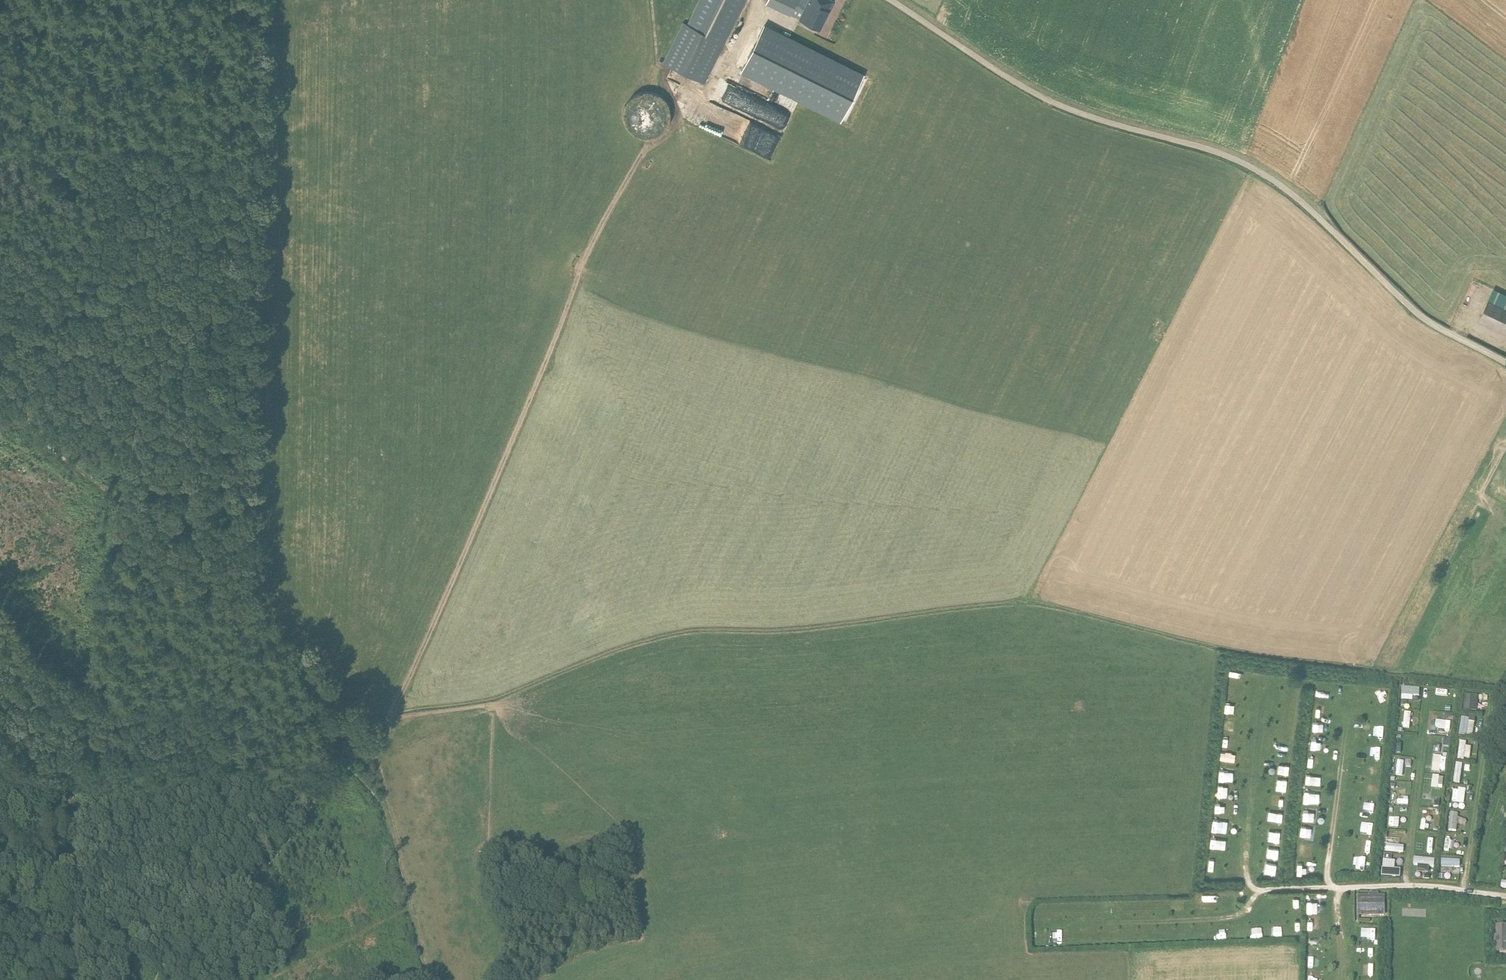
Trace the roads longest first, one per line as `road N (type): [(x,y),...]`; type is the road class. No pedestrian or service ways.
road 1 (residential): [(1505,362),(1419,314),(1298,199),(1255,170),(1056,103),(890,0)]
road 2 (track): [(392,714),(589,249),(647,149),(678,115)]
road 3 (track): [(269,0),(258,581)]
road 4 (track): [(340,761),(372,789),(392,825),(426,979)]
road 5 (track): [(258,581),(263,601),(314,671),(321,713)]

